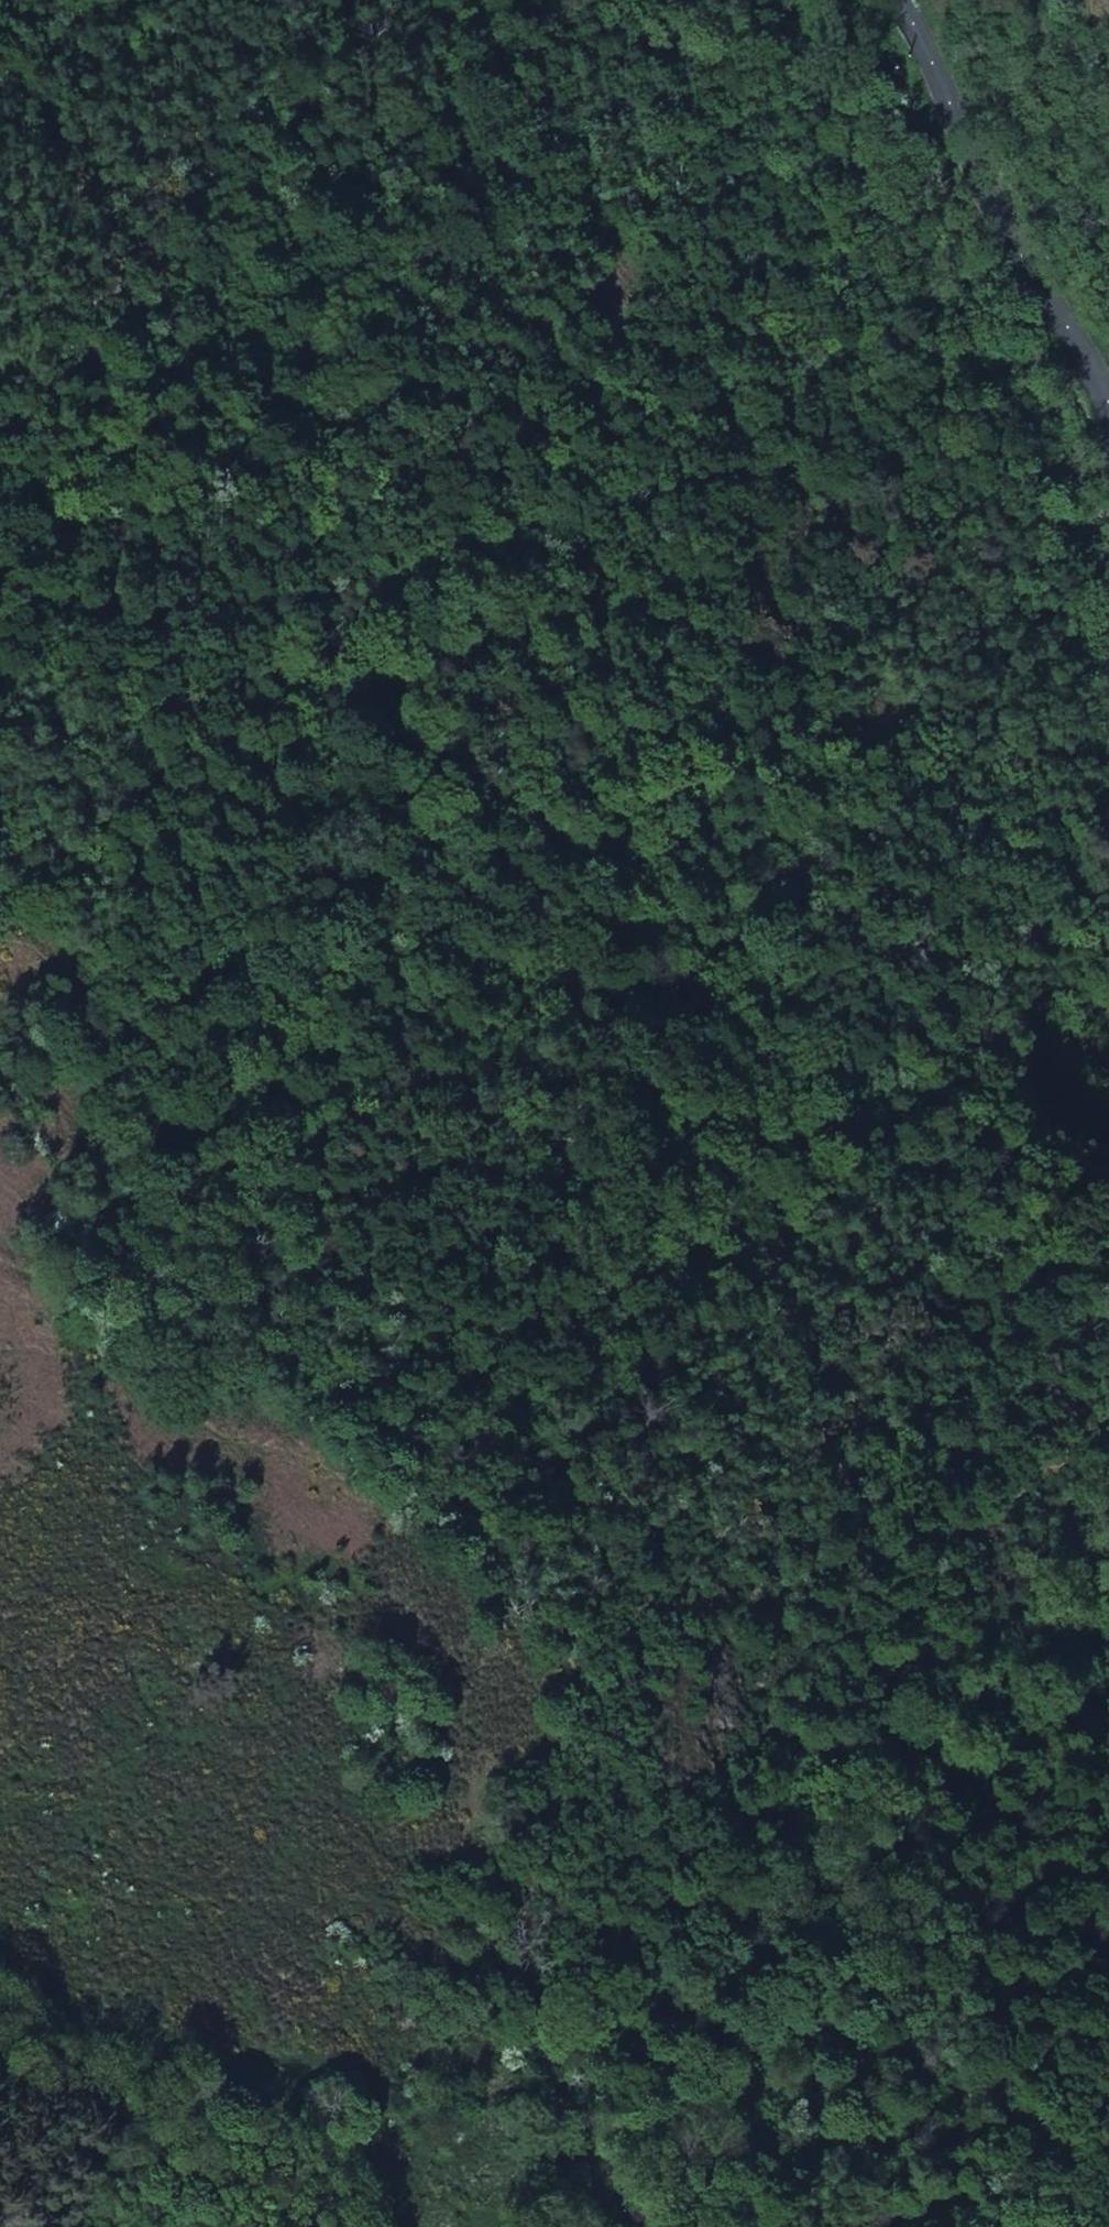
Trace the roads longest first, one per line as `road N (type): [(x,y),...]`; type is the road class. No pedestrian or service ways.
road 1 (secondary): [(1108,378),(909,0)]
road 2 (track): [(0,2031),(131,2127),(234,2226)]

